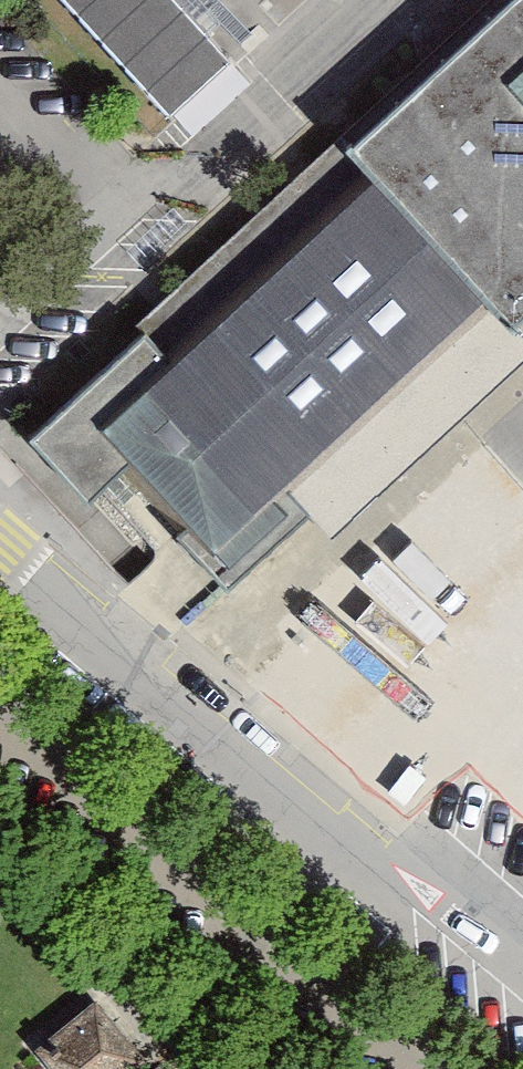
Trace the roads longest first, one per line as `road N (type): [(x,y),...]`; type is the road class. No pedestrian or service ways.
road 1 (residential): [(0,407),(456,0)]
road 2 (residential): [(522,395),(158,729)]
road 3 (unclassified): [(522,1042),(158,729)]
road 4 (unclassified): [(158,729),(0,594)]

